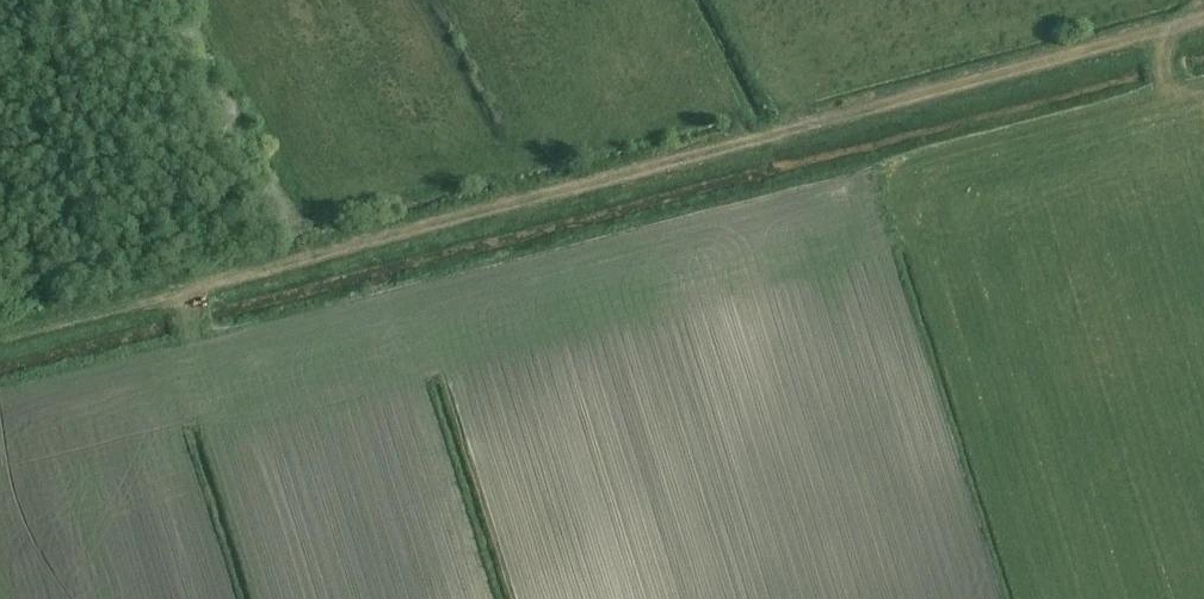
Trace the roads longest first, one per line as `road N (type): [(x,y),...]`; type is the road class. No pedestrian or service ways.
road 1 (track): [(1203,20),(0,351)]

